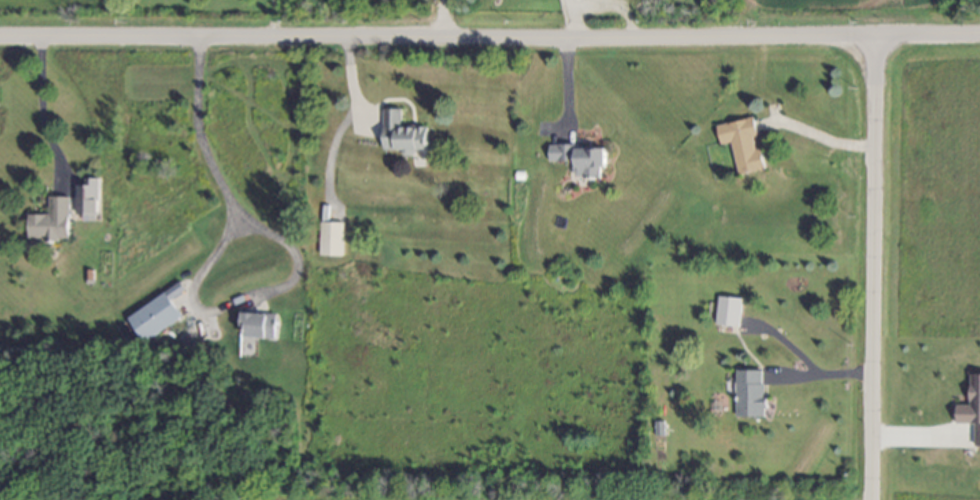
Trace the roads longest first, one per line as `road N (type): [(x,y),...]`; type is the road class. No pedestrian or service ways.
road 1 (residential): [(979,36),(0,38)]
road 2 (residential): [(878,36),(871,499)]

